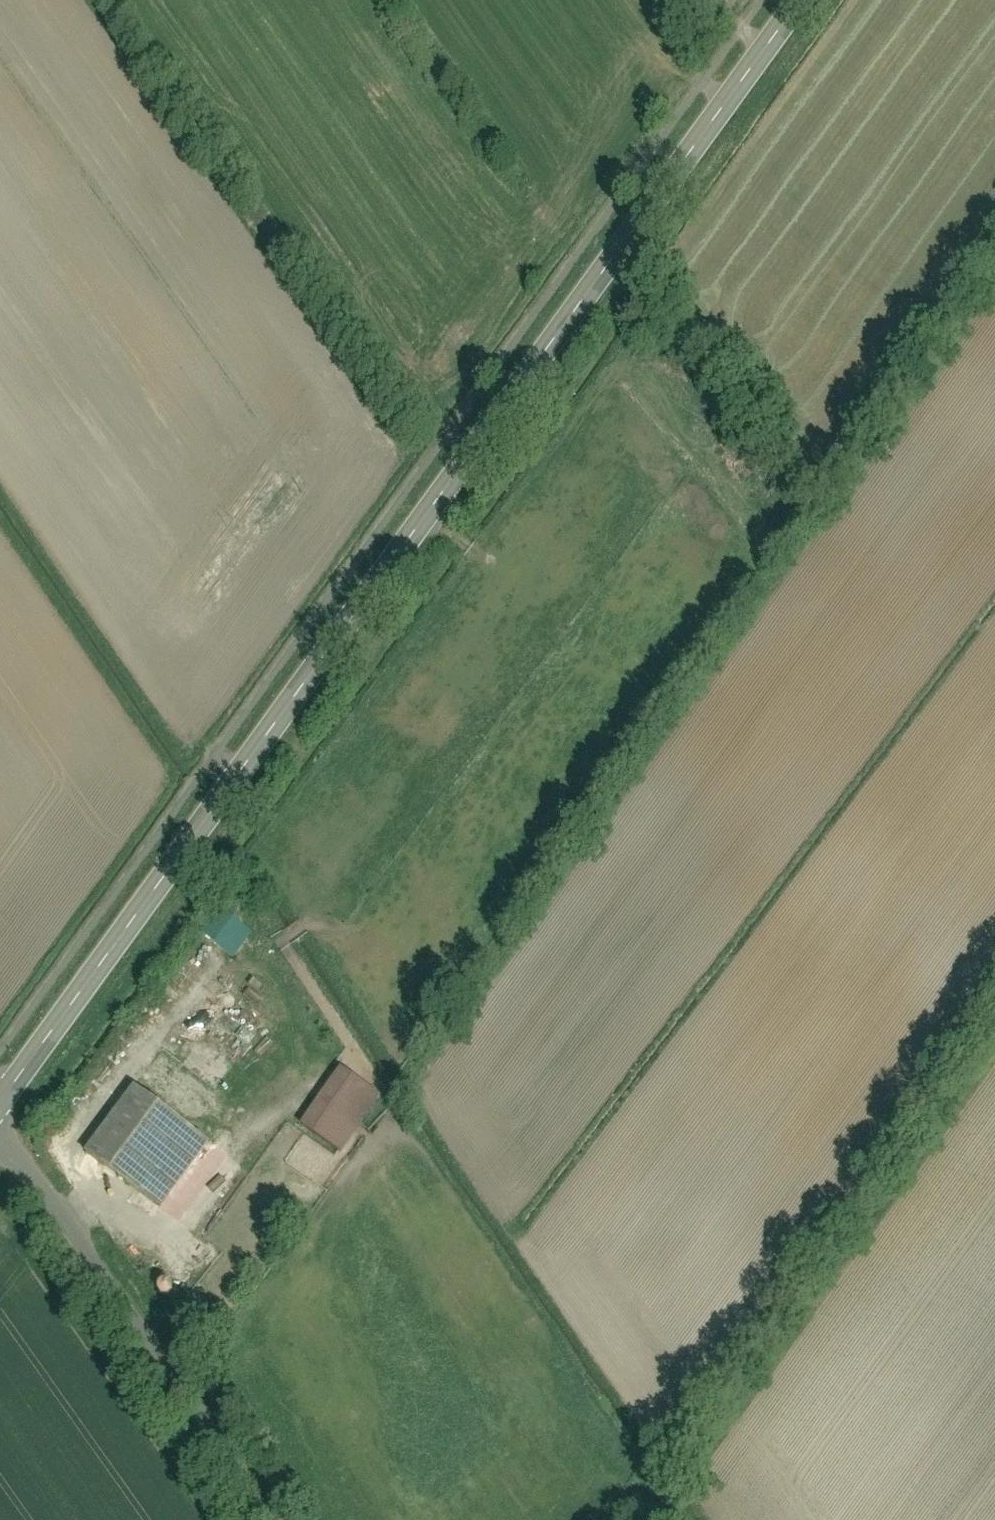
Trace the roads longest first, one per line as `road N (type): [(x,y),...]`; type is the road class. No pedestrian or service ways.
road 1 (secondary): [(0,1104),(800,0)]
road 2 (residential): [(0,1137),(285,1519)]

